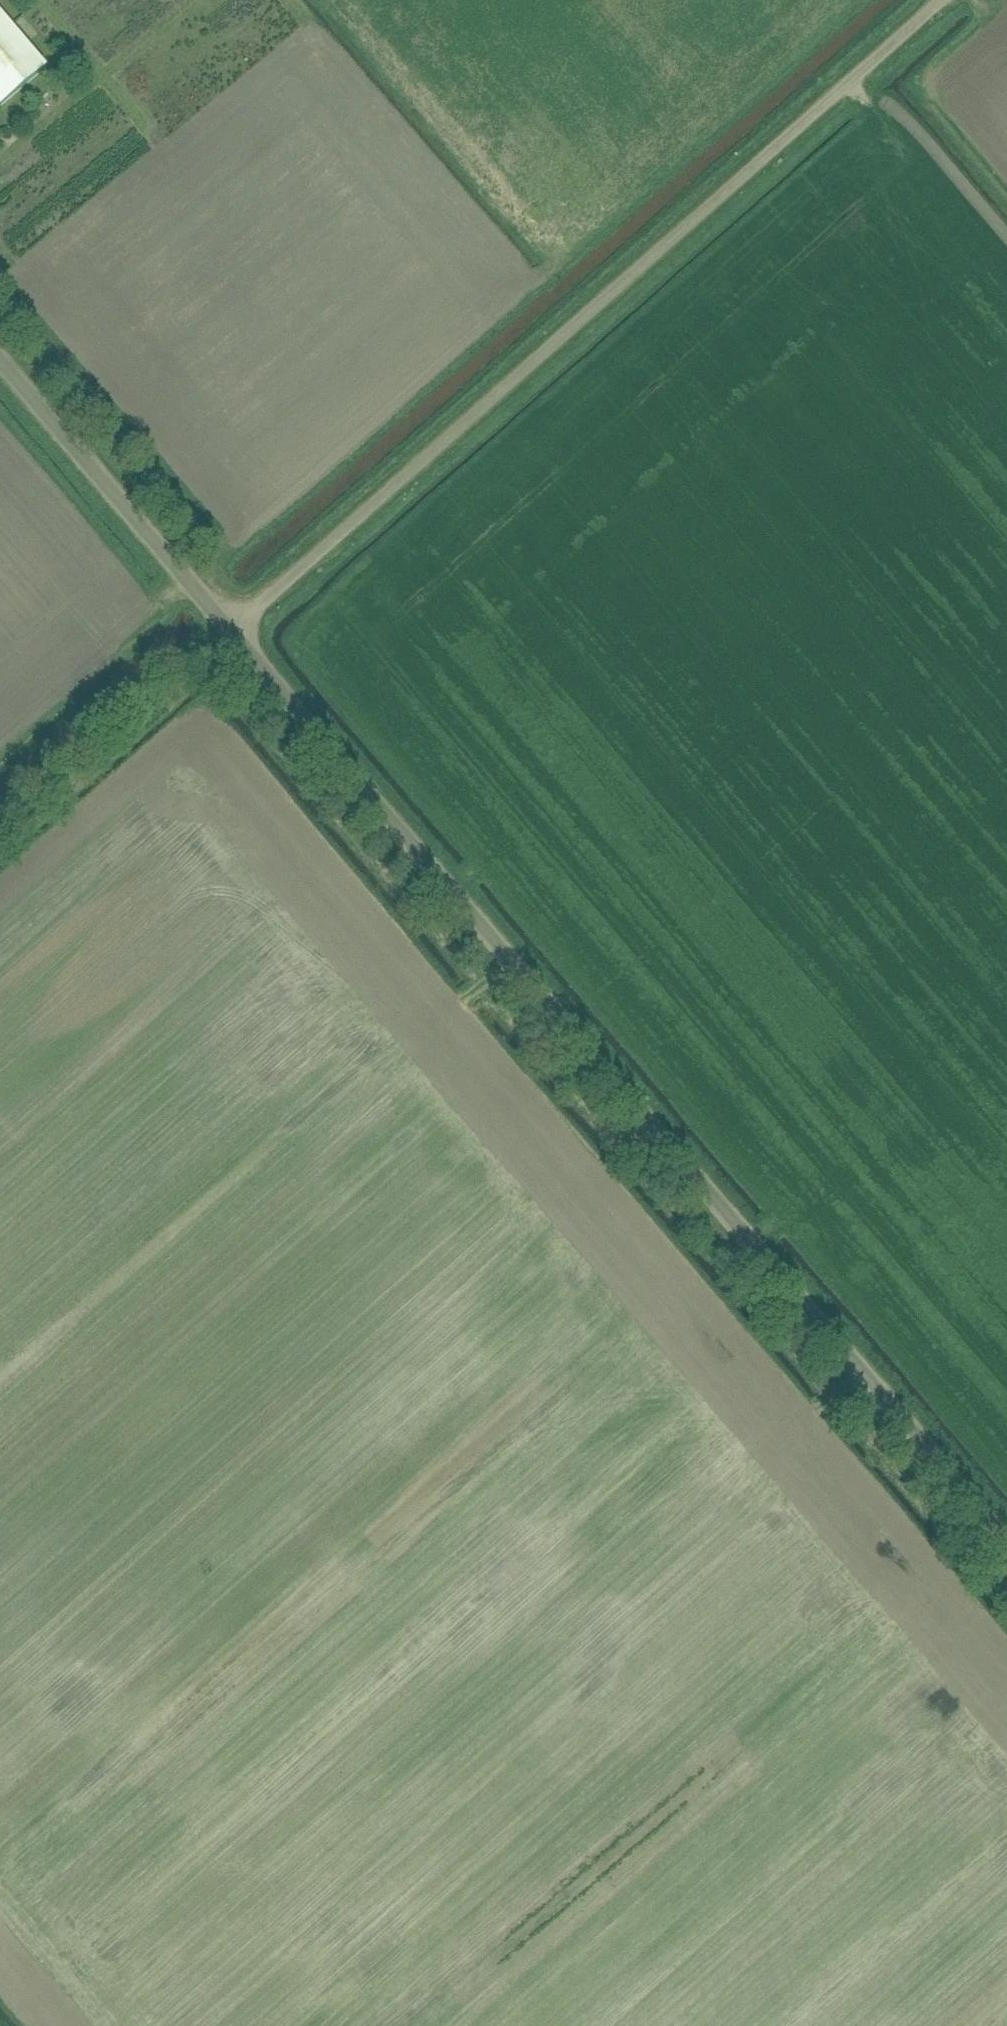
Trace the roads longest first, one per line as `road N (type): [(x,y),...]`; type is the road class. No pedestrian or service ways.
road 1 (unclassified): [(1006,1537),(228,633)]
road 2 (unclassified): [(228,633),(944,0)]
road 3 (unclassified): [(228,633),(0,366)]

